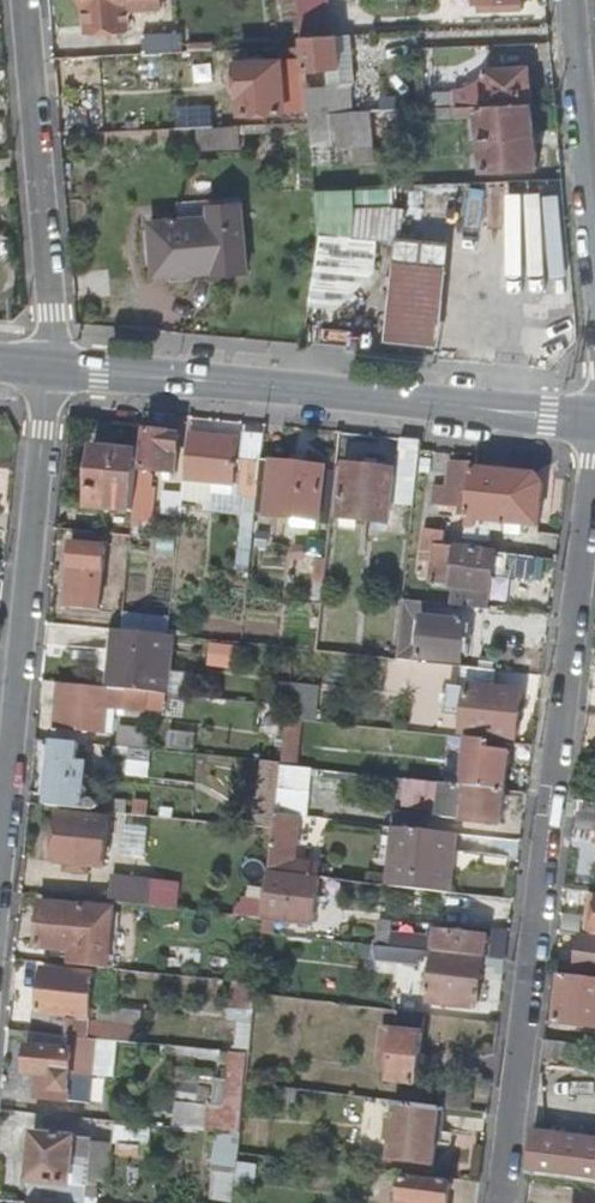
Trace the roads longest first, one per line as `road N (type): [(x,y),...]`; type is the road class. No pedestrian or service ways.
road 1 (residential): [(594,477),(500,1202)]
road 2 (secondary): [(49,366),(594,416)]
road 3 (residential): [(49,366),(0,821)]
road 4 (residential): [(49,366),(52,308),(25,0)]
road 5 (residential): [(573,0),(594,238)]

